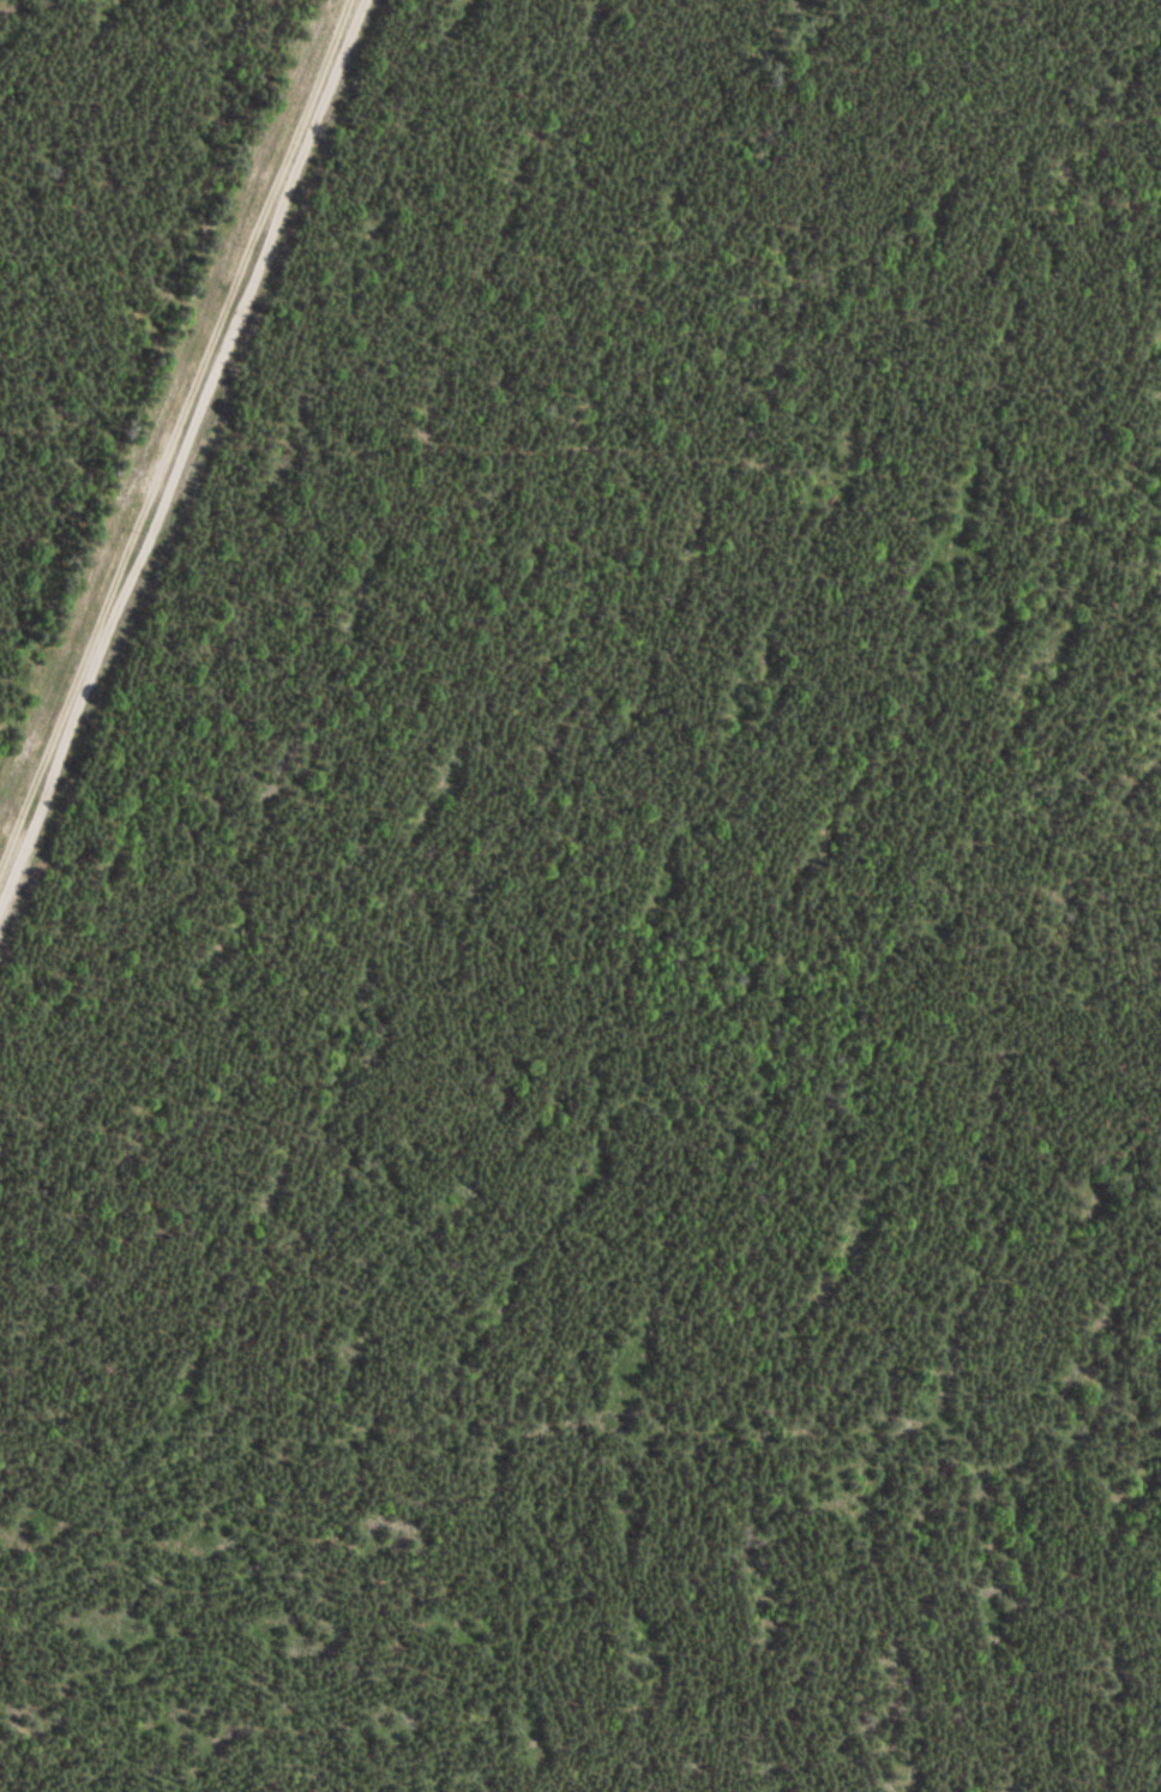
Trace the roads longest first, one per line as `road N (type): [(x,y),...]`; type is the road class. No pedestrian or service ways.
road 1 (residential): [(0,902),(363,0)]

